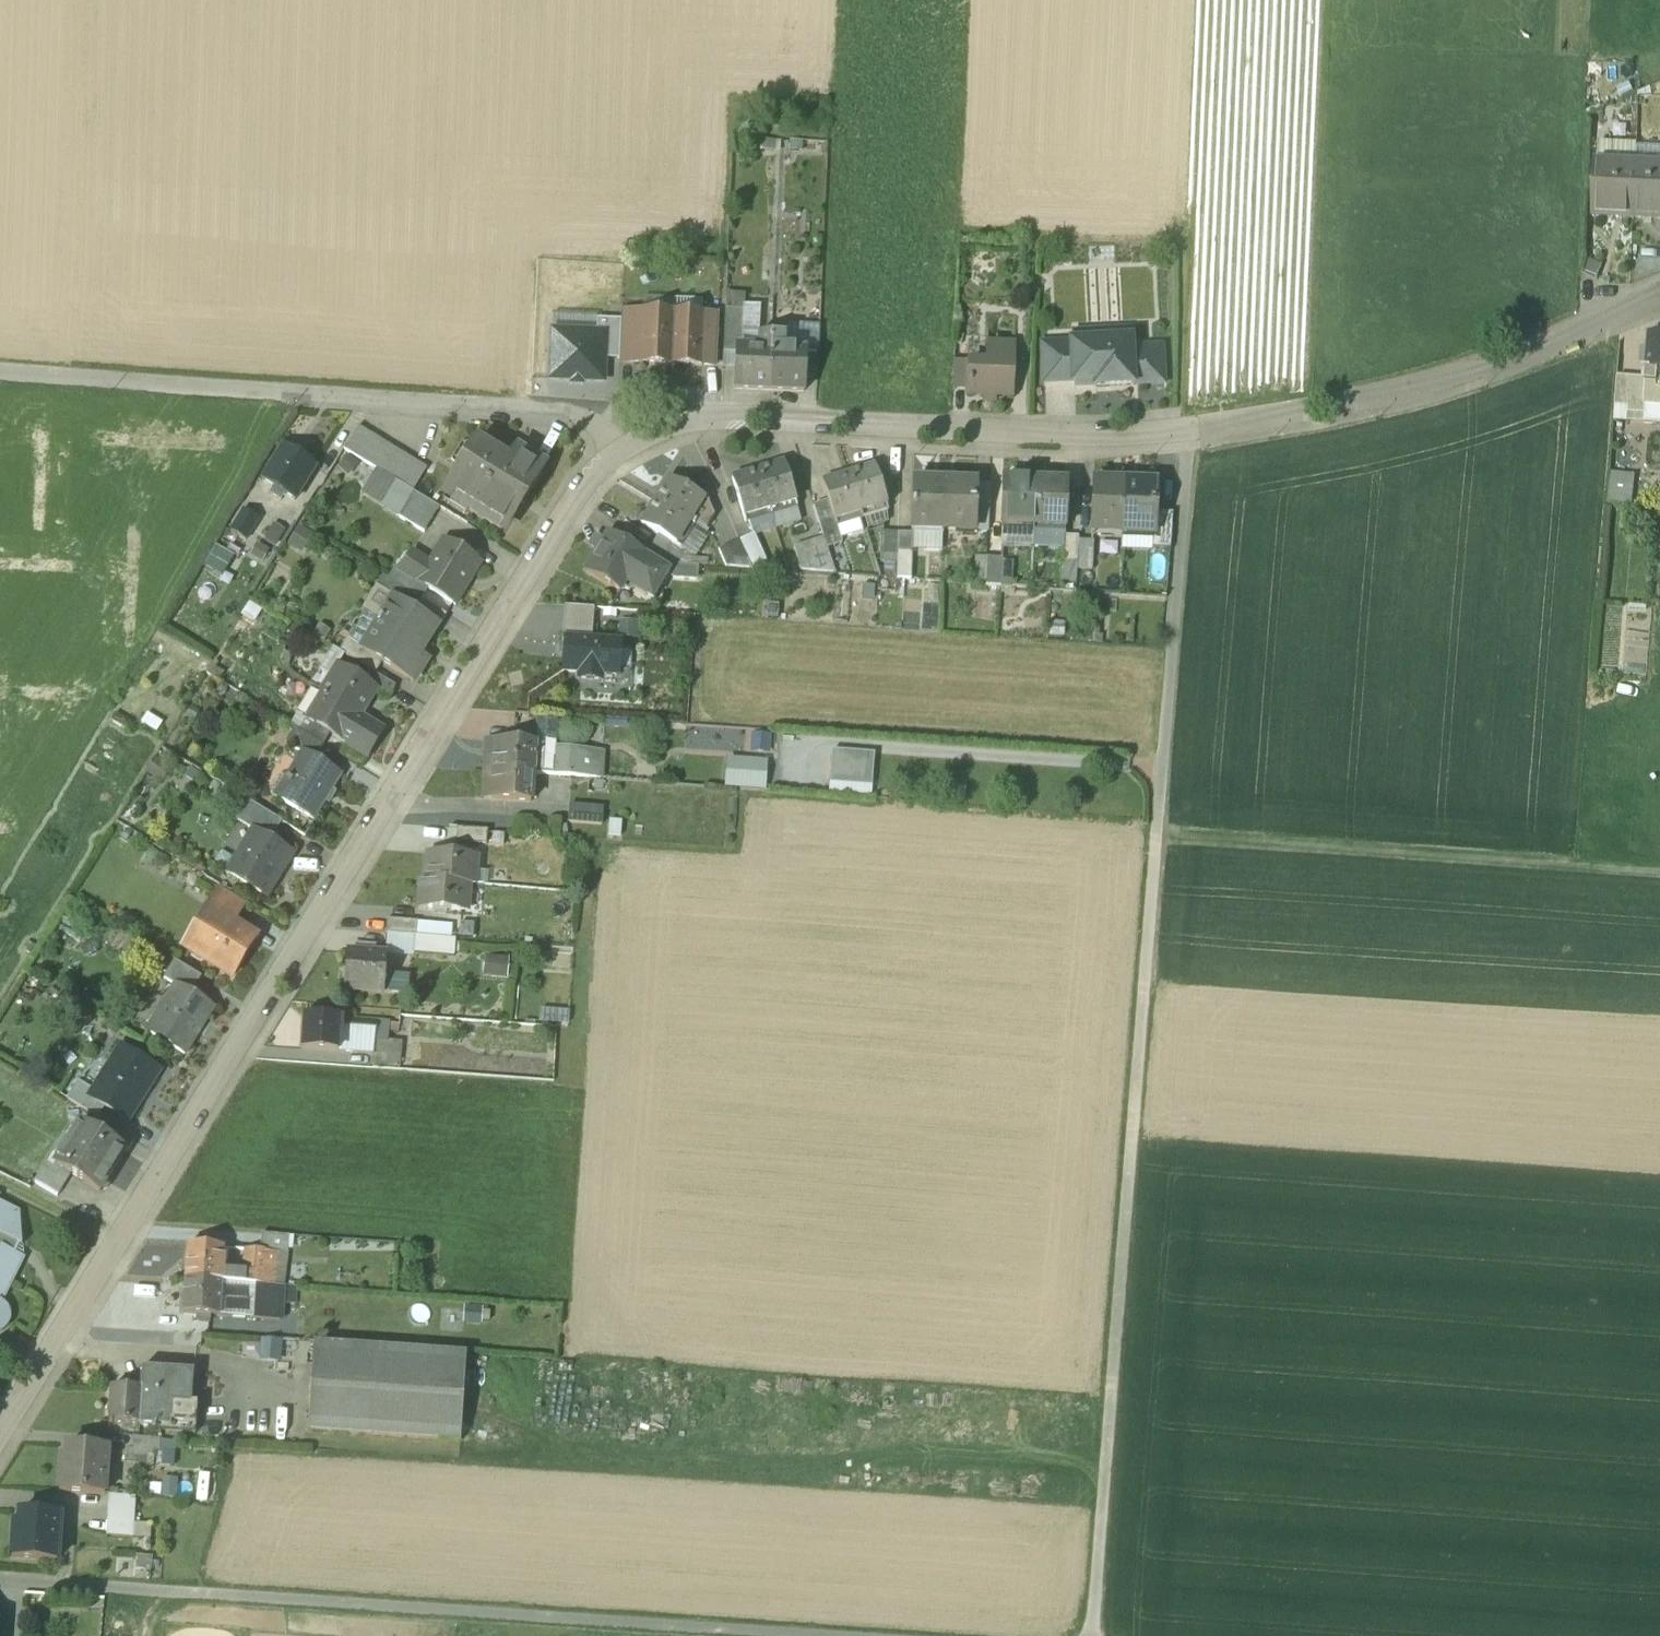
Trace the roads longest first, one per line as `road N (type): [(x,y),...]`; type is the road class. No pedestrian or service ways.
road 1 (track): [(1095,1635),(1190,431)]
road 2 (residential): [(0,1436),(571,504),(619,447)]
road 3 (residential): [(619,447),(684,417),(1088,435),(1267,423),(1401,393),(1659,297)]
road 4 (track): [(820,1635),(0,1575)]
road 5 (unclassified): [(619,447),(603,421),(588,417),(0,372)]
road 6 (track): [(1659,869),(1155,837)]
road 7 (track): [(0,1182),(119,1247)]

